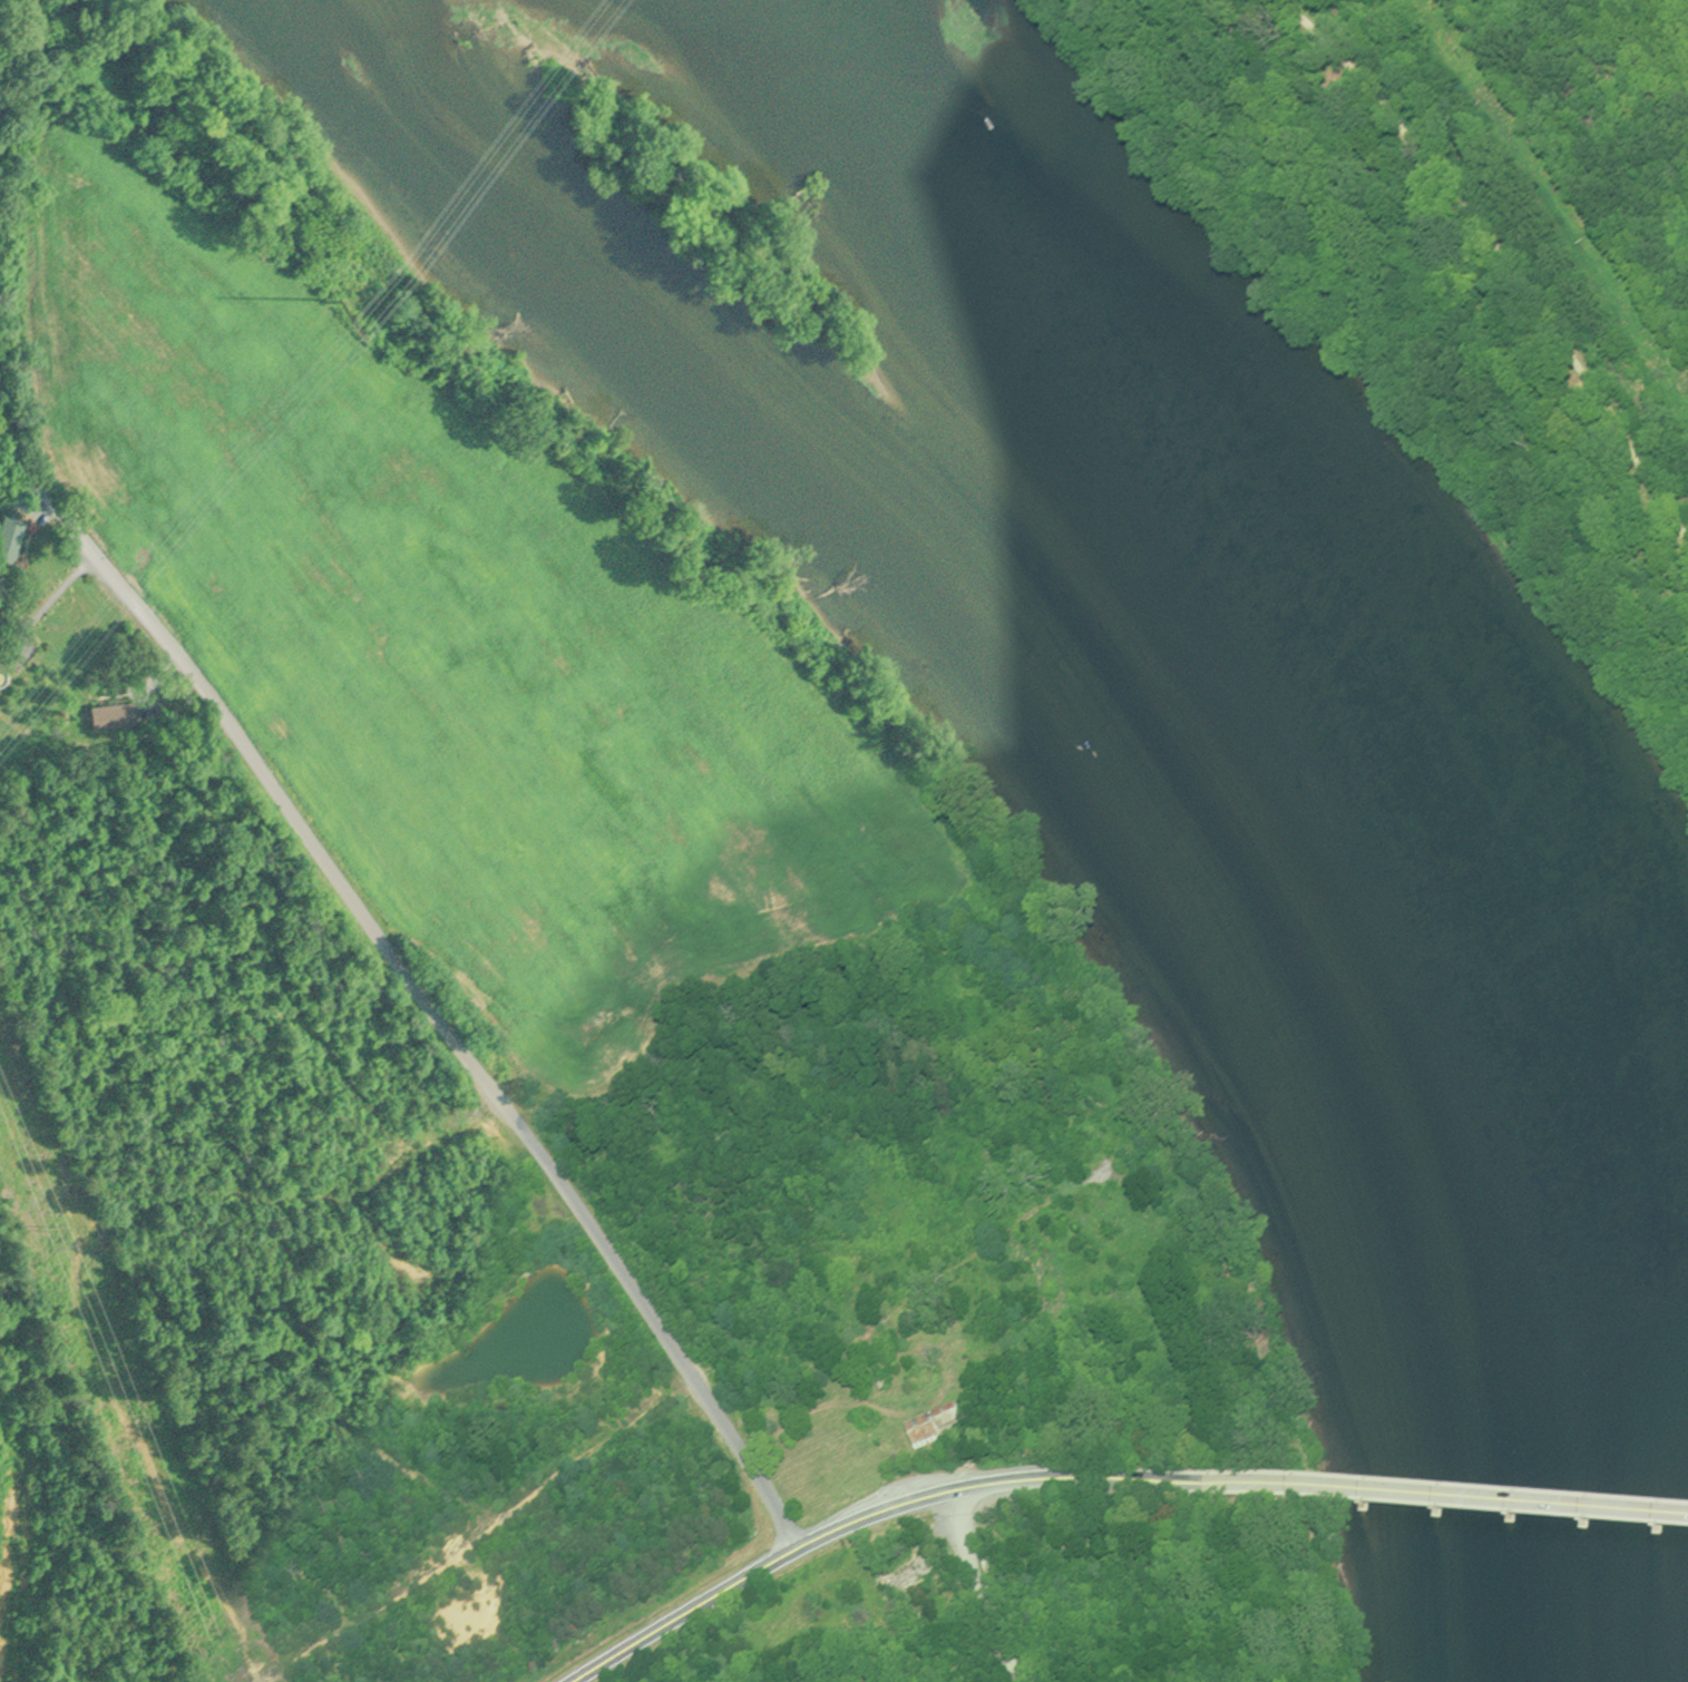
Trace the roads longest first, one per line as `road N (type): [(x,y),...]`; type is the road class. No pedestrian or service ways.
road 1 (residential): [(798,1546),(729,1426),(552,1164),(207,688),(0,436)]
road 2 (primary): [(566,1681),(798,1546),(929,1496),(993,1483),(1111,1476),(1199,1484)]
road 3 (primary): [(1199,1484),(1687,1522)]
road 4 (residential): [(959,1489),(985,1598),(1018,1681)]

